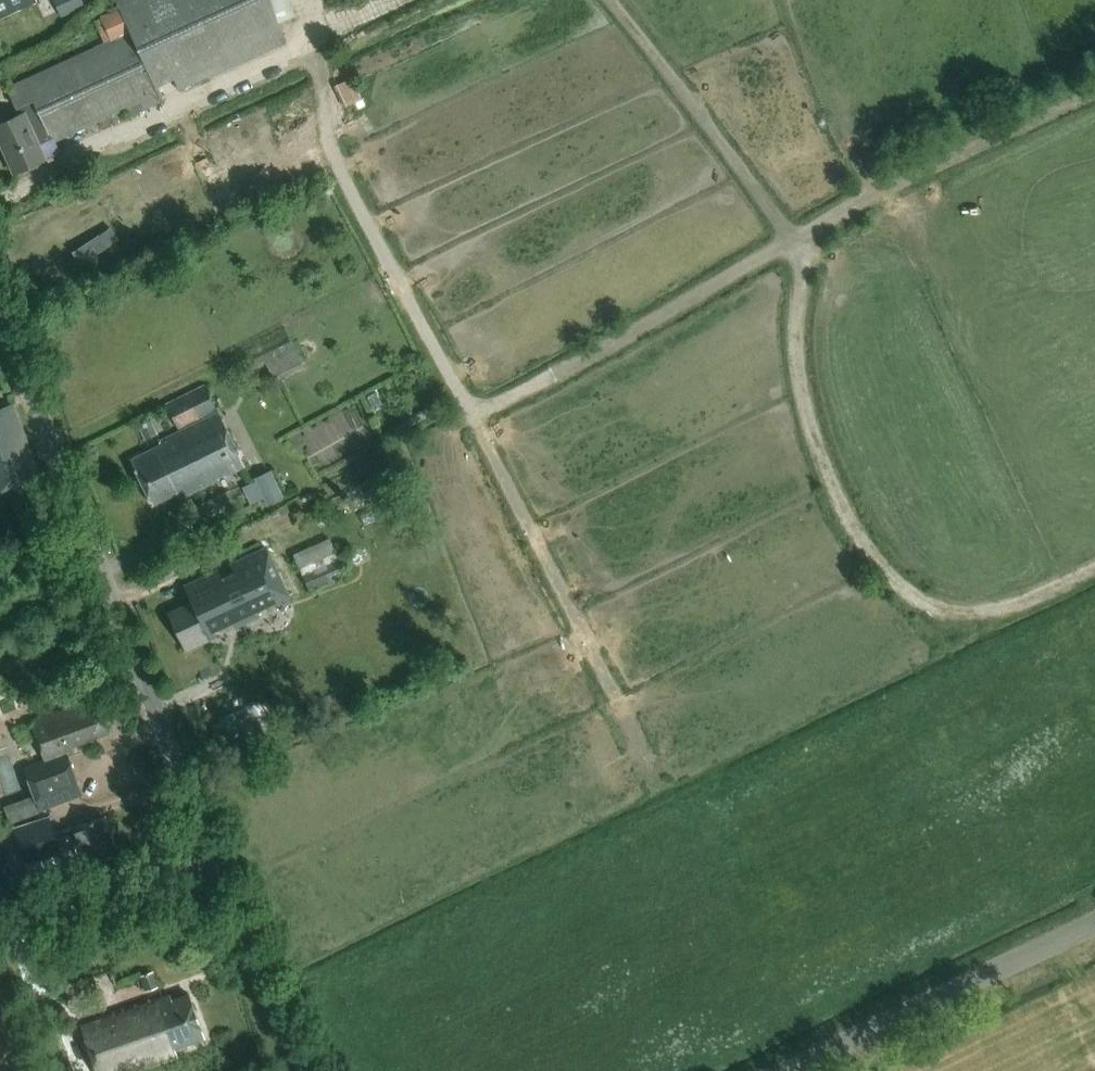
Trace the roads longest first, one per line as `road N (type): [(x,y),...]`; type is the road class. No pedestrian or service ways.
road 1 (track): [(310,48),(329,135),(470,406),(487,407),(801,240),(609,0)]
road 2 (unclassified): [(211,855),(0,318)]
road 3 (track): [(1094,566),(981,619),(927,607),(870,561),(819,449),(801,369),(800,302)]
road 4 (track): [(470,406),(654,772)]
road 5 (unclassified): [(786,1070),(1094,922)]
road 6 (track): [(801,240),(1094,92)]
road 7 (unclassified): [(311,1070),(211,855)]
road 8 (unclassified): [(0,923),(211,855)]

